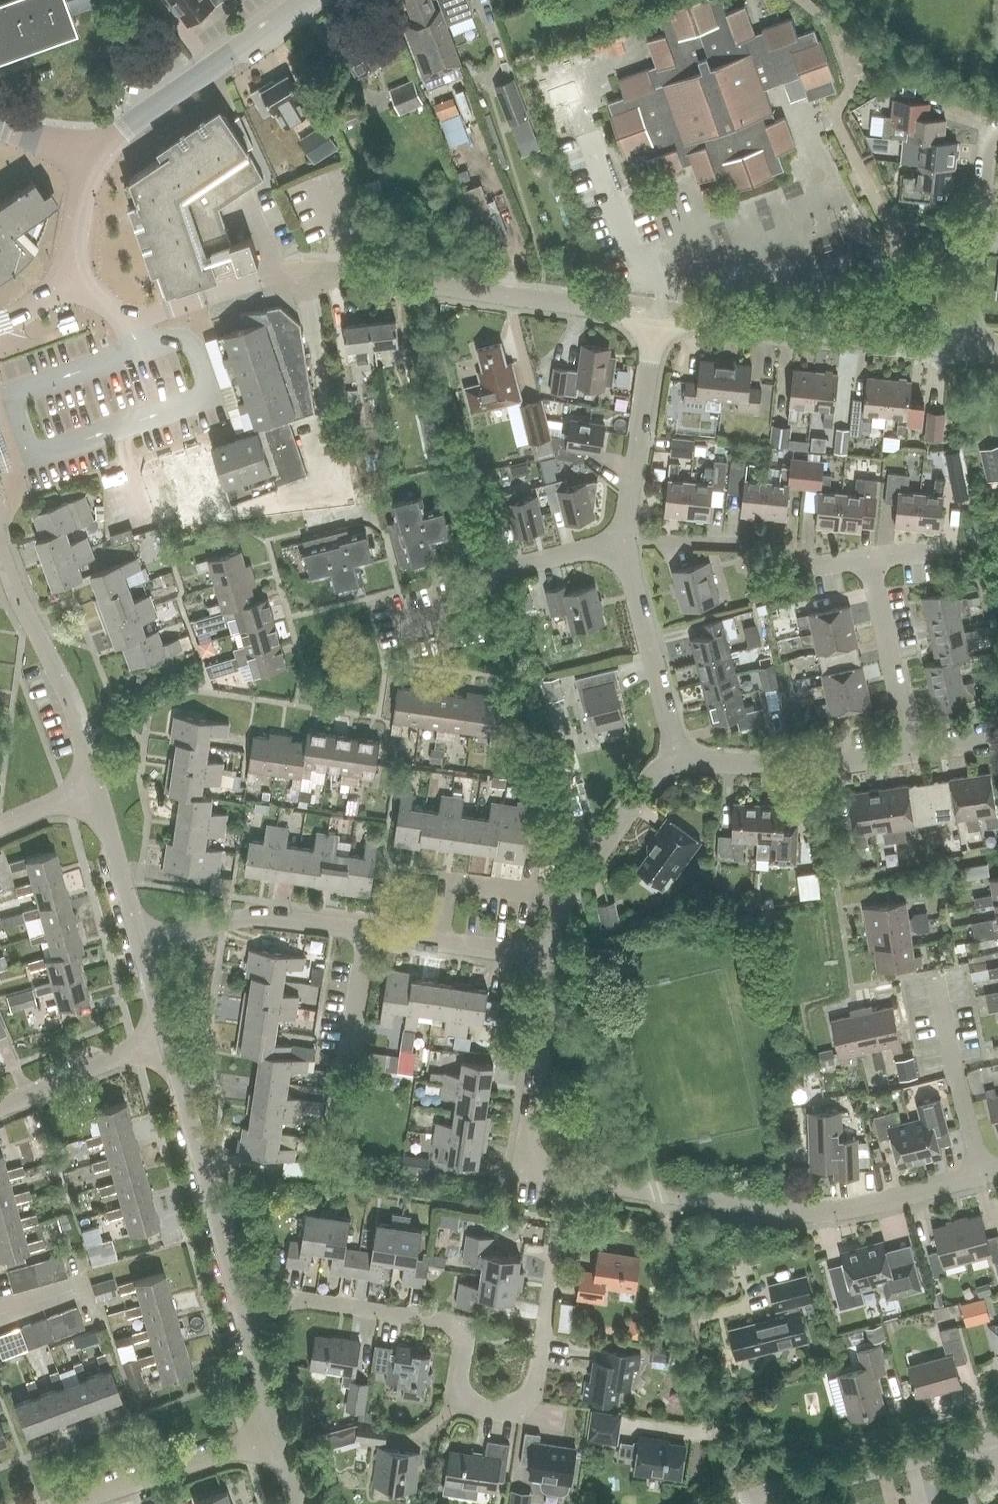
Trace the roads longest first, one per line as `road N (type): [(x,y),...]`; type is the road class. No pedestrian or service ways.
road 1 (residential): [(246,1318),(297,1304),(444,1323),(462,1343),(456,1403),(514,1414),(537,1389),(565,1180)]
road 2 (residential): [(130,323),(305,277),(656,323)]
road 3 (residential): [(982,1175),(872,1206),(806,1214),(565,1180)]
road 4 (residential): [(962,353),(656,323)]
road 5 (residential): [(143,946),(261,915),(439,944)]
road 6 (residential): [(246,1318),(167,1033)]
road 7 (tertiary): [(79,145),(121,133),(310,0)]
road 8 (residential): [(98,793),(83,740),(0,556)]
road 9 (residential): [(565,1180),(522,1171),(554,961)]
road 10 (residential): [(393,629),(448,615),(495,571),(623,539)]
road 11 (tertiary): [(752,1503),(993,1439)]
road 12 (residential): [(680,758),(806,768),(910,753)]
road 13 (residential): [(680,758),(623,539)]
road 14 (residential): [(623,539),(656,323)]
road 15 (residential): [(962,353),(987,168),(997,139)]
road 16 (residential): [(75,1503),(278,1440)]
road 17 (residential): [(982,1175),(937,979)]
road 18 (residential): [(910,753),(870,557)]
road 19 (residential): [(0,1111),(167,1033)]
road 20 (residential): [(563,898),(680,758)]
road 21 (residential): [(439,944),(449,881),(563,898)]
road 22 (residential): [(143,946),(98,793)]
road 23 (unclassified): [(56,287),(79,202),(79,145)]
road 24 (residential): [(278,1440),(246,1318)]

